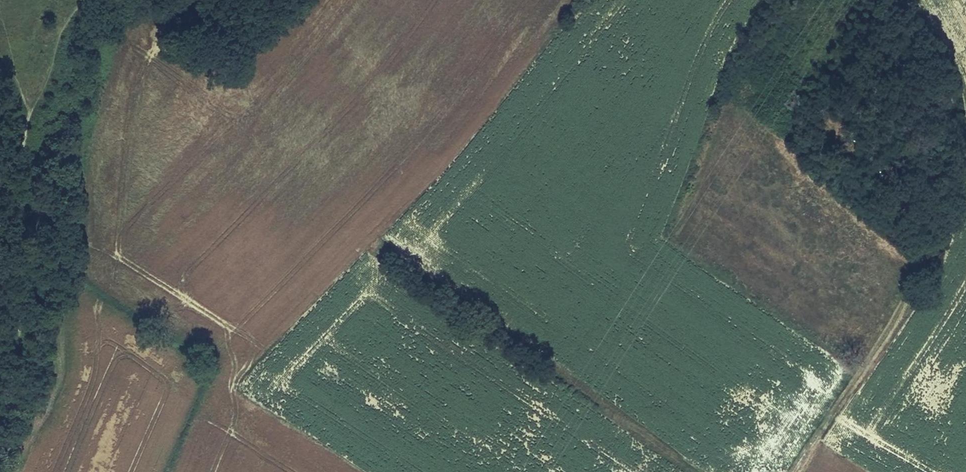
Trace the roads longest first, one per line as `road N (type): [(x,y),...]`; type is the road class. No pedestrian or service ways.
road 1 (track): [(918,276),(794,471)]

